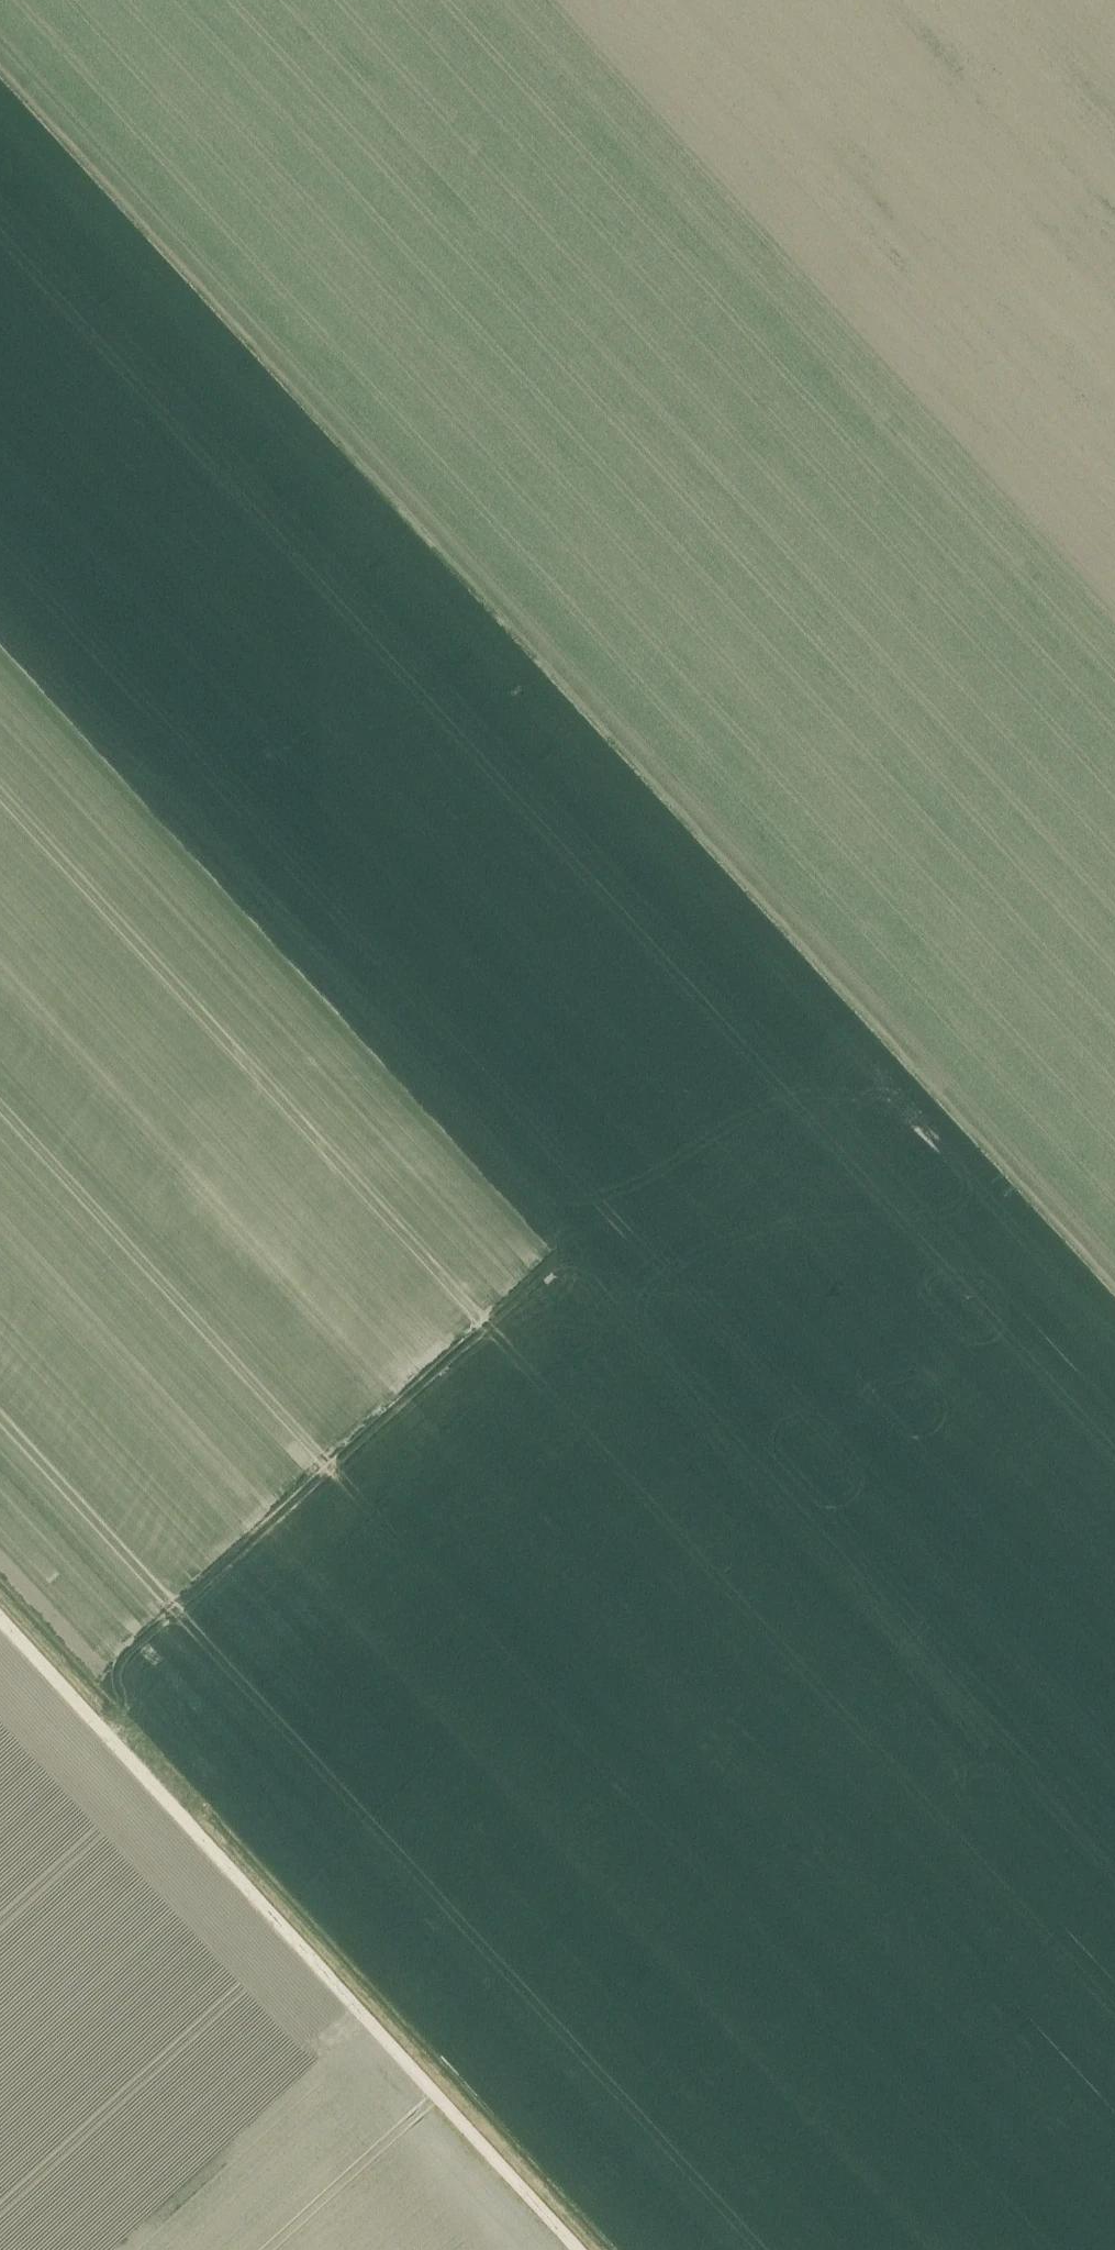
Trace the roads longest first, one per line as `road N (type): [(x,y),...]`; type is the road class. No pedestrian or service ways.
road 1 (track): [(0,1616),(581,2249)]

